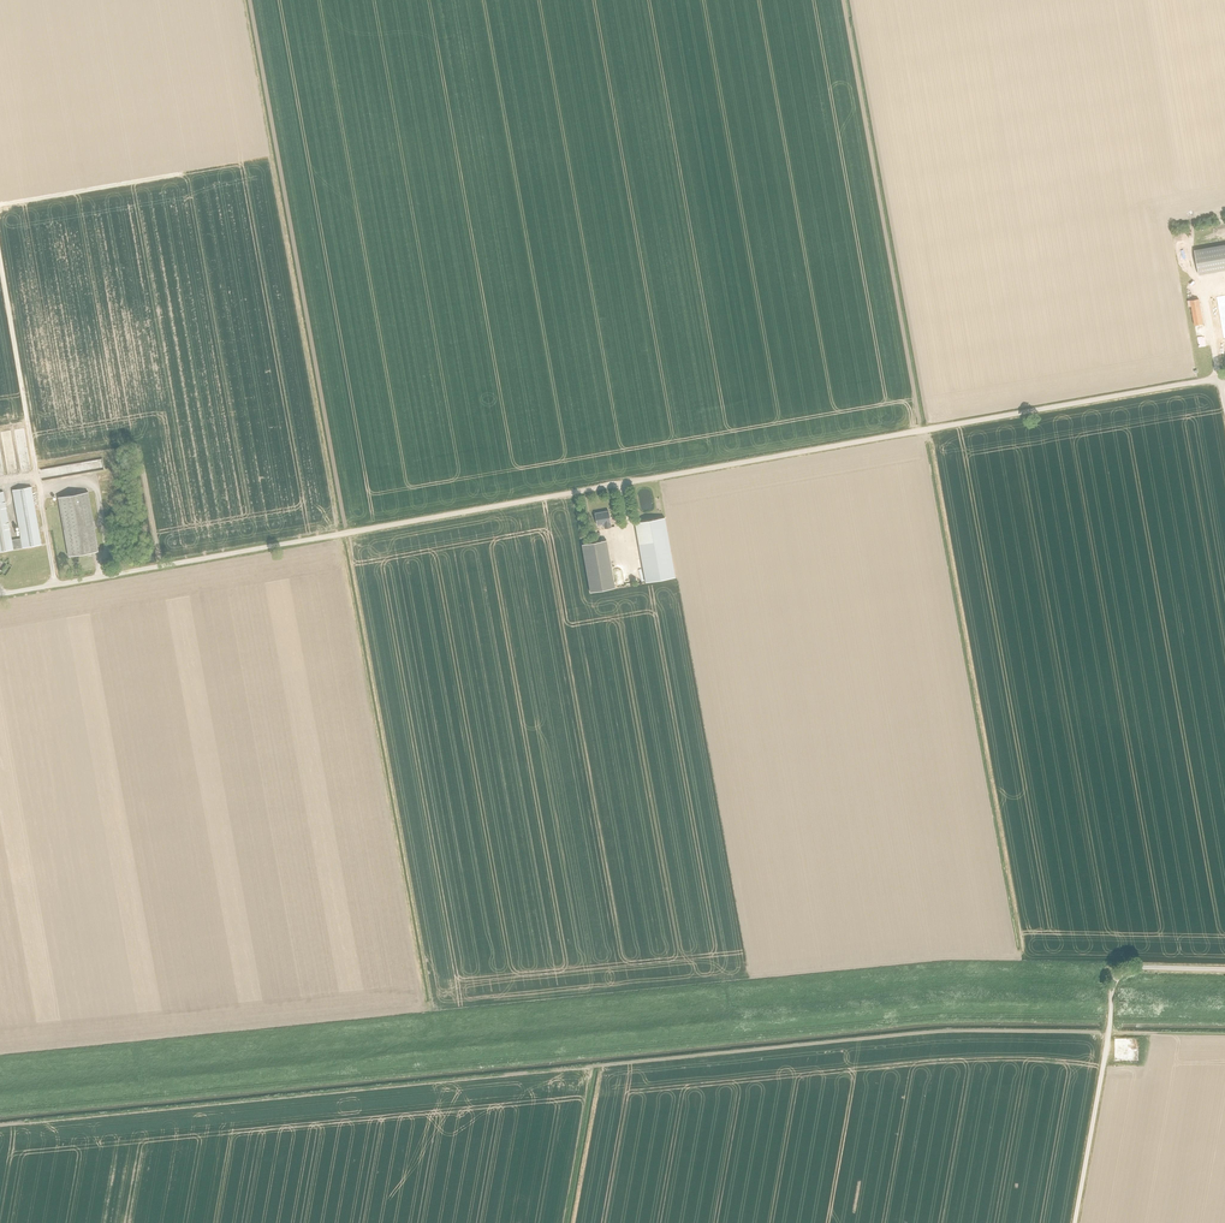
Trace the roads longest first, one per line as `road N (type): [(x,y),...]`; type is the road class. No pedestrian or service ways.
road 1 (unclassified): [(0,594),(1221,379)]
road 2 (unclassified): [(1076,1222),(1114,983),(1138,968),(1224,970)]

